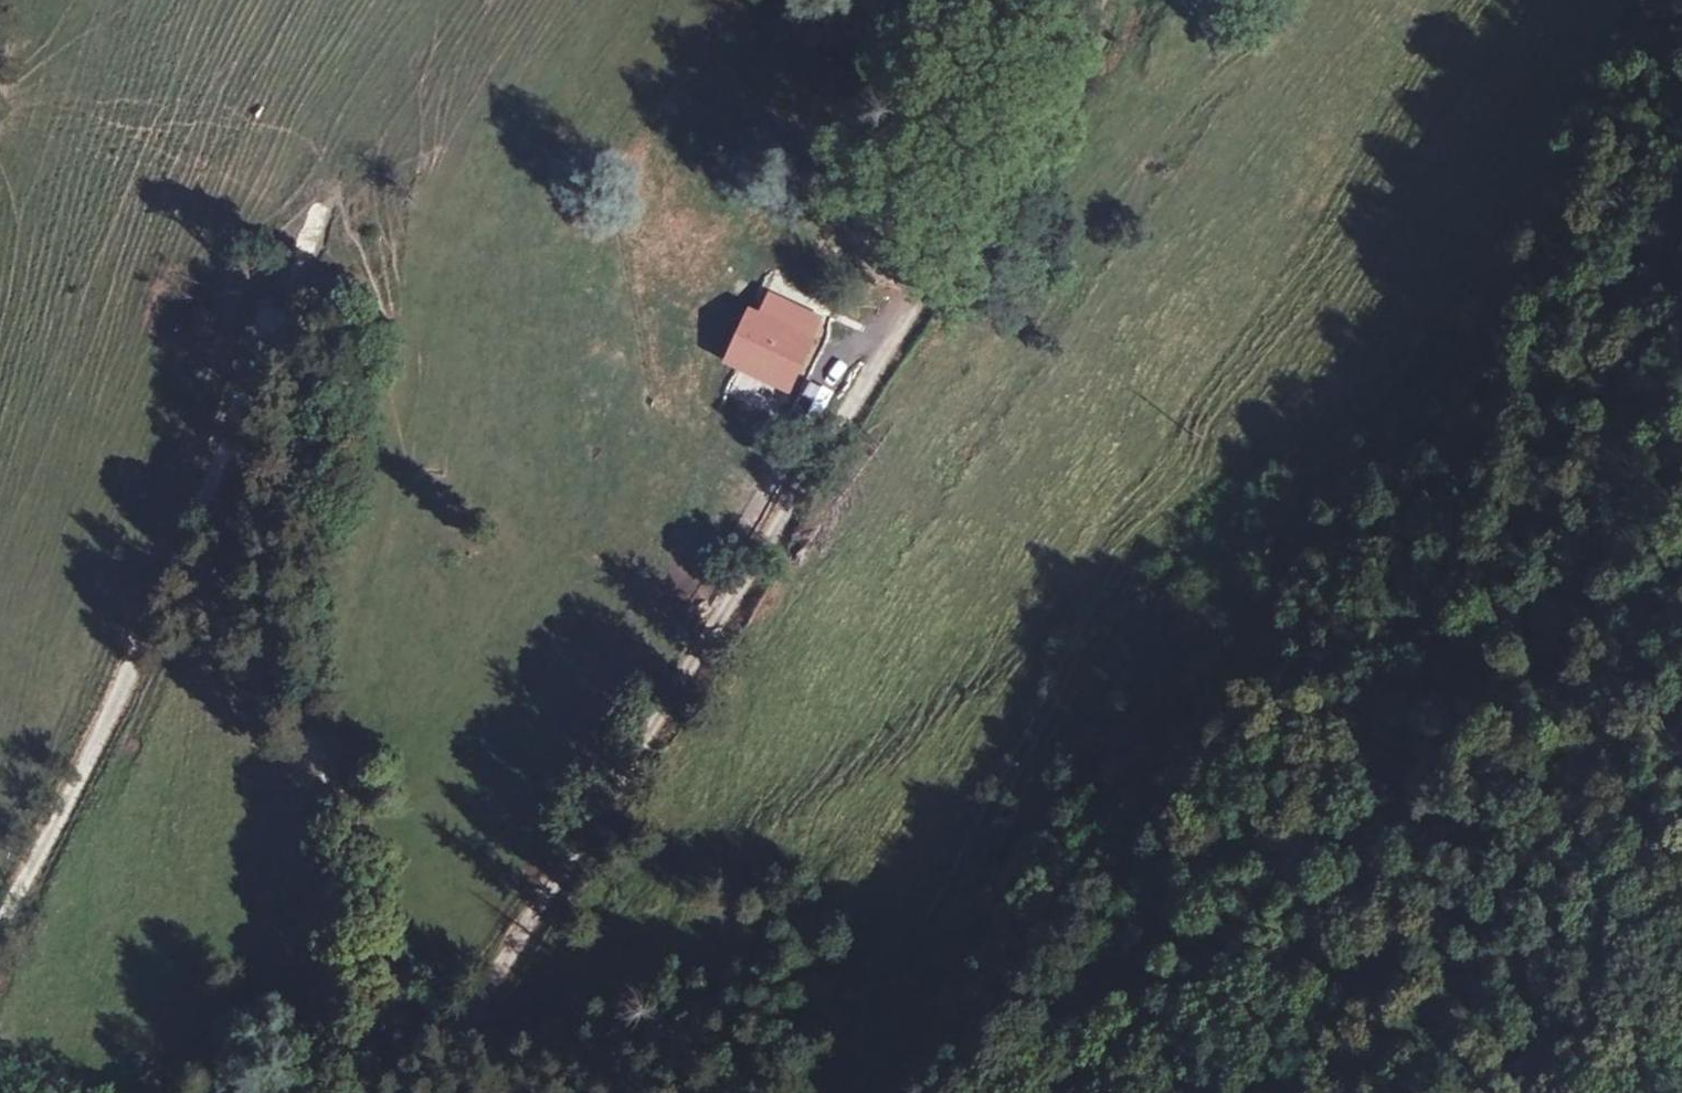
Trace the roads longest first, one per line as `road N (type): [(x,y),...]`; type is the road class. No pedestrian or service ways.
road 1 (track): [(1098,0),(899,305),(456,1027)]
road 2 (track): [(1681,38),(1597,205),(1530,645),(1458,785),(1422,928),(1374,1075),(1357,1092)]
road 3 (track): [(244,379),(222,456),(143,646),(0,933)]

